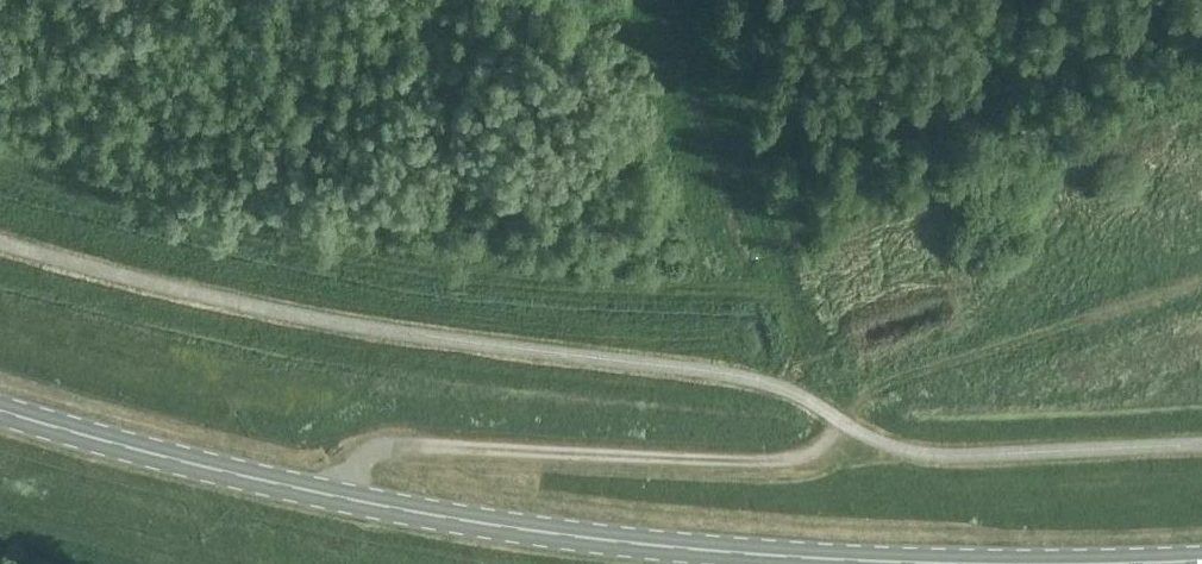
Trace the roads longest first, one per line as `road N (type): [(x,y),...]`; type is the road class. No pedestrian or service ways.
road 1 (secondary): [(0,410),(331,495),(567,535),(826,558),(1201,560)]
road 2 (track): [(331,495),(361,458),(386,447),(760,462),(801,456),(869,394),(1201,281)]
road 3 (track): [(803,402),(695,0)]

